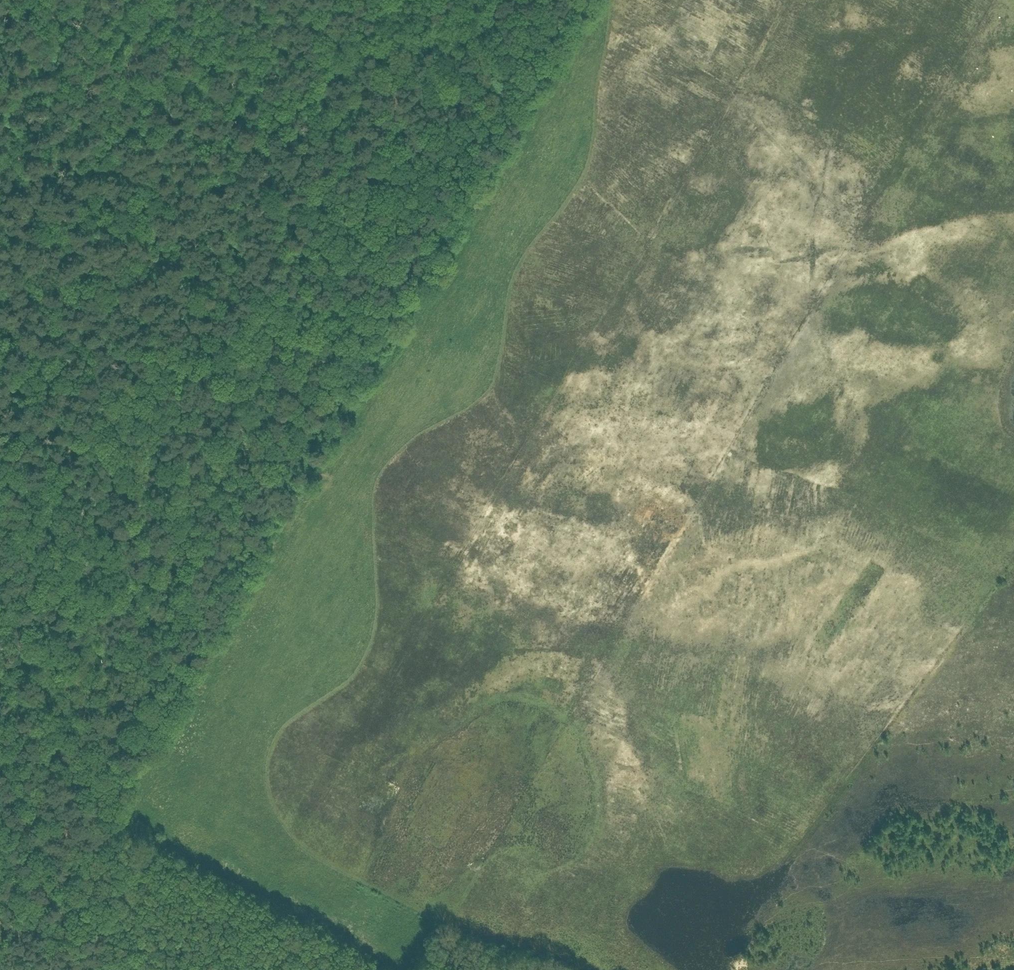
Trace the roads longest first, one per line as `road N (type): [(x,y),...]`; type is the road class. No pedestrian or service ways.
road 1 (track): [(0,446),(21,457),(127,432),(179,415),(220,387),(331,359),(368,338),(378,313),(398,111),(383,0)]

